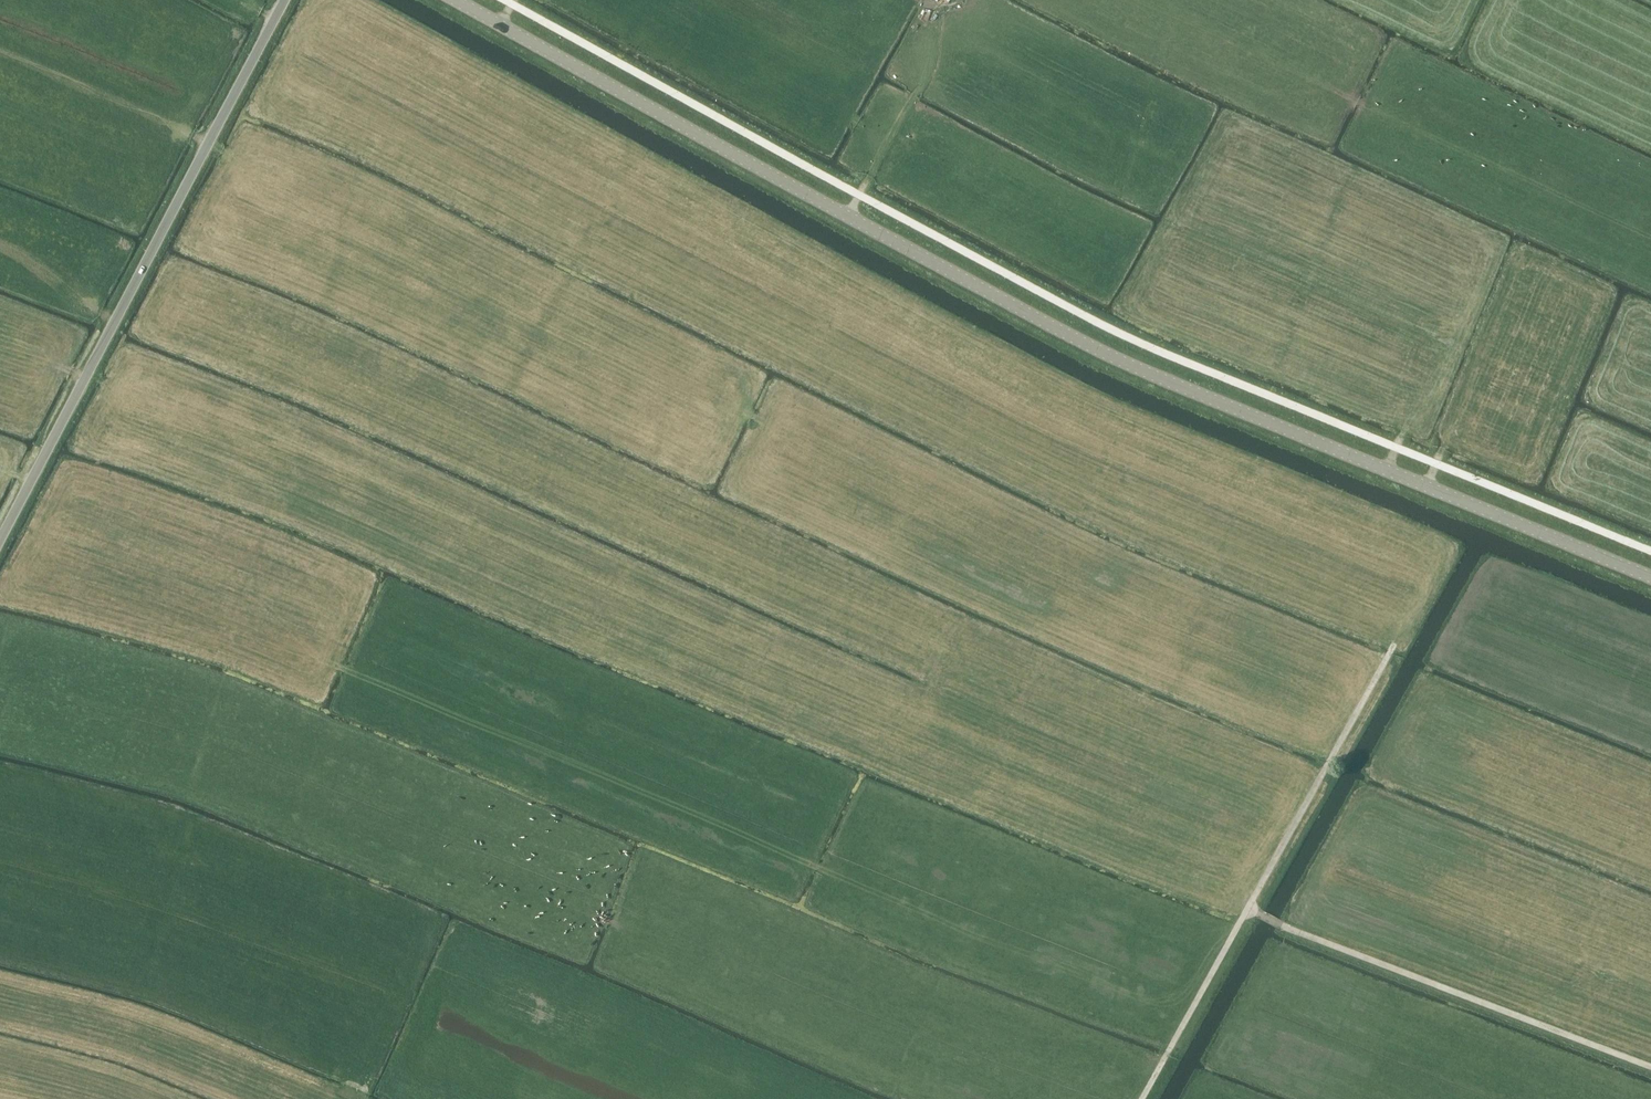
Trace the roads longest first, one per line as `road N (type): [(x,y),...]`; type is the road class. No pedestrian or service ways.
road 1 (tertiary): [(1650,579),(1088,347),(458,0)]
road 2 (unclassified): [(0,540),(283,0)]

